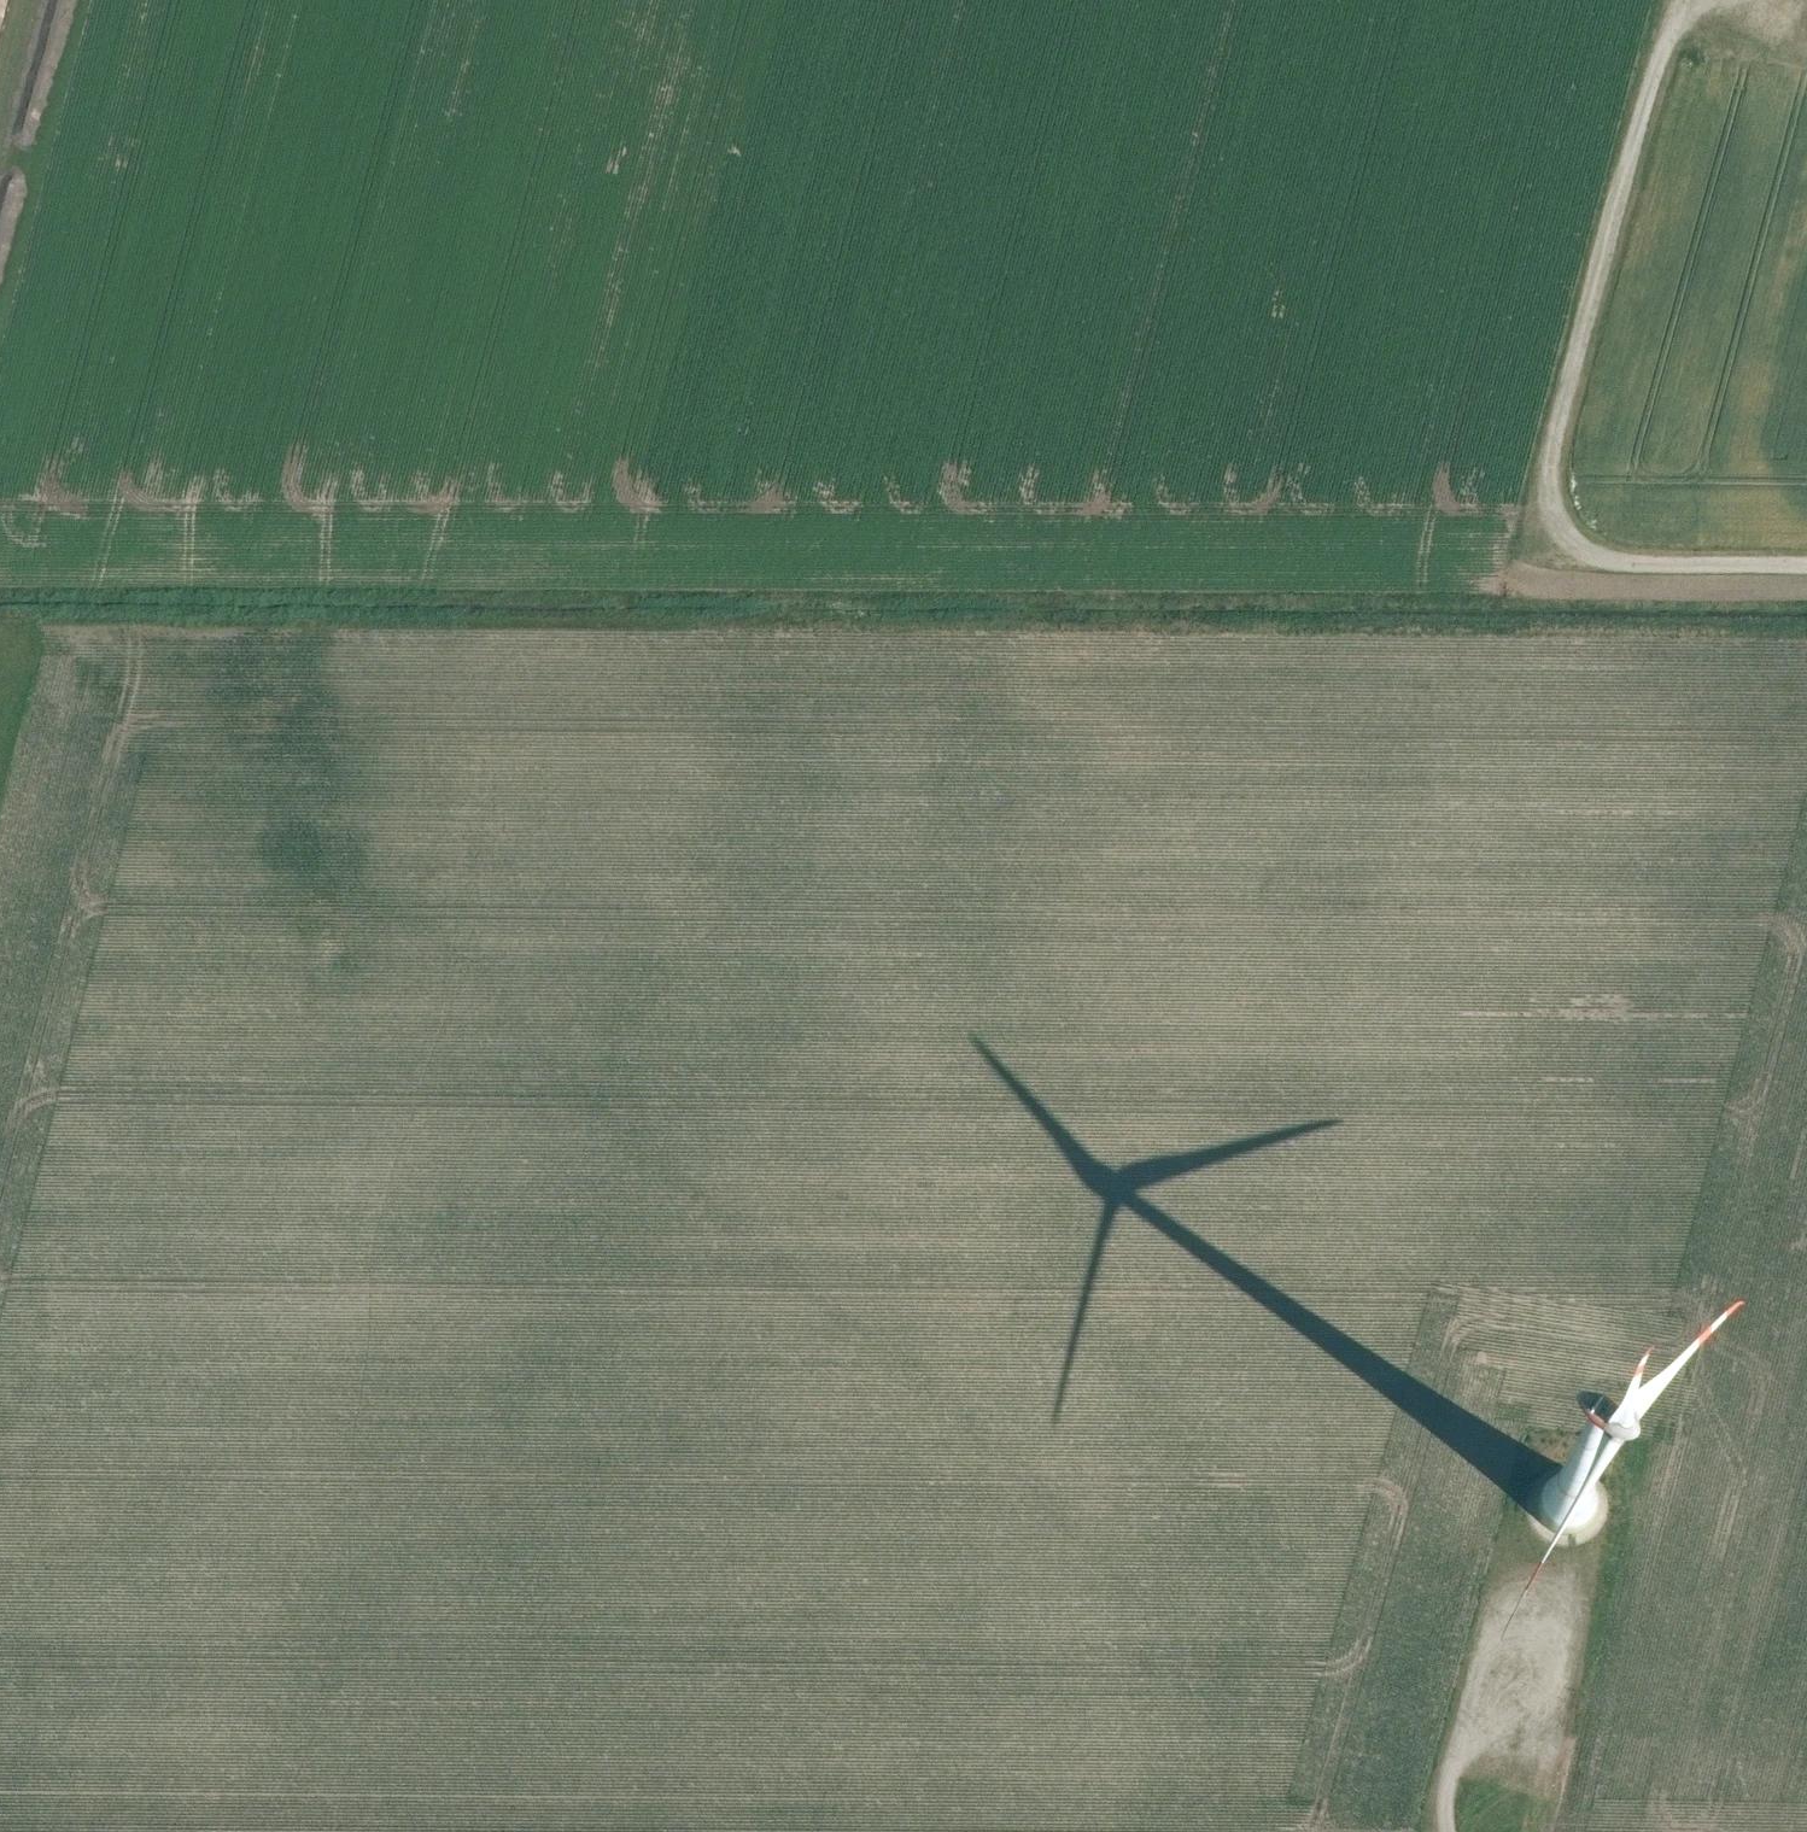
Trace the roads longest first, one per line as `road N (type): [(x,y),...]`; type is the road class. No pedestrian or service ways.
road 1 (track): [(1544,1563),(1445,1773),(1440,1831)]

